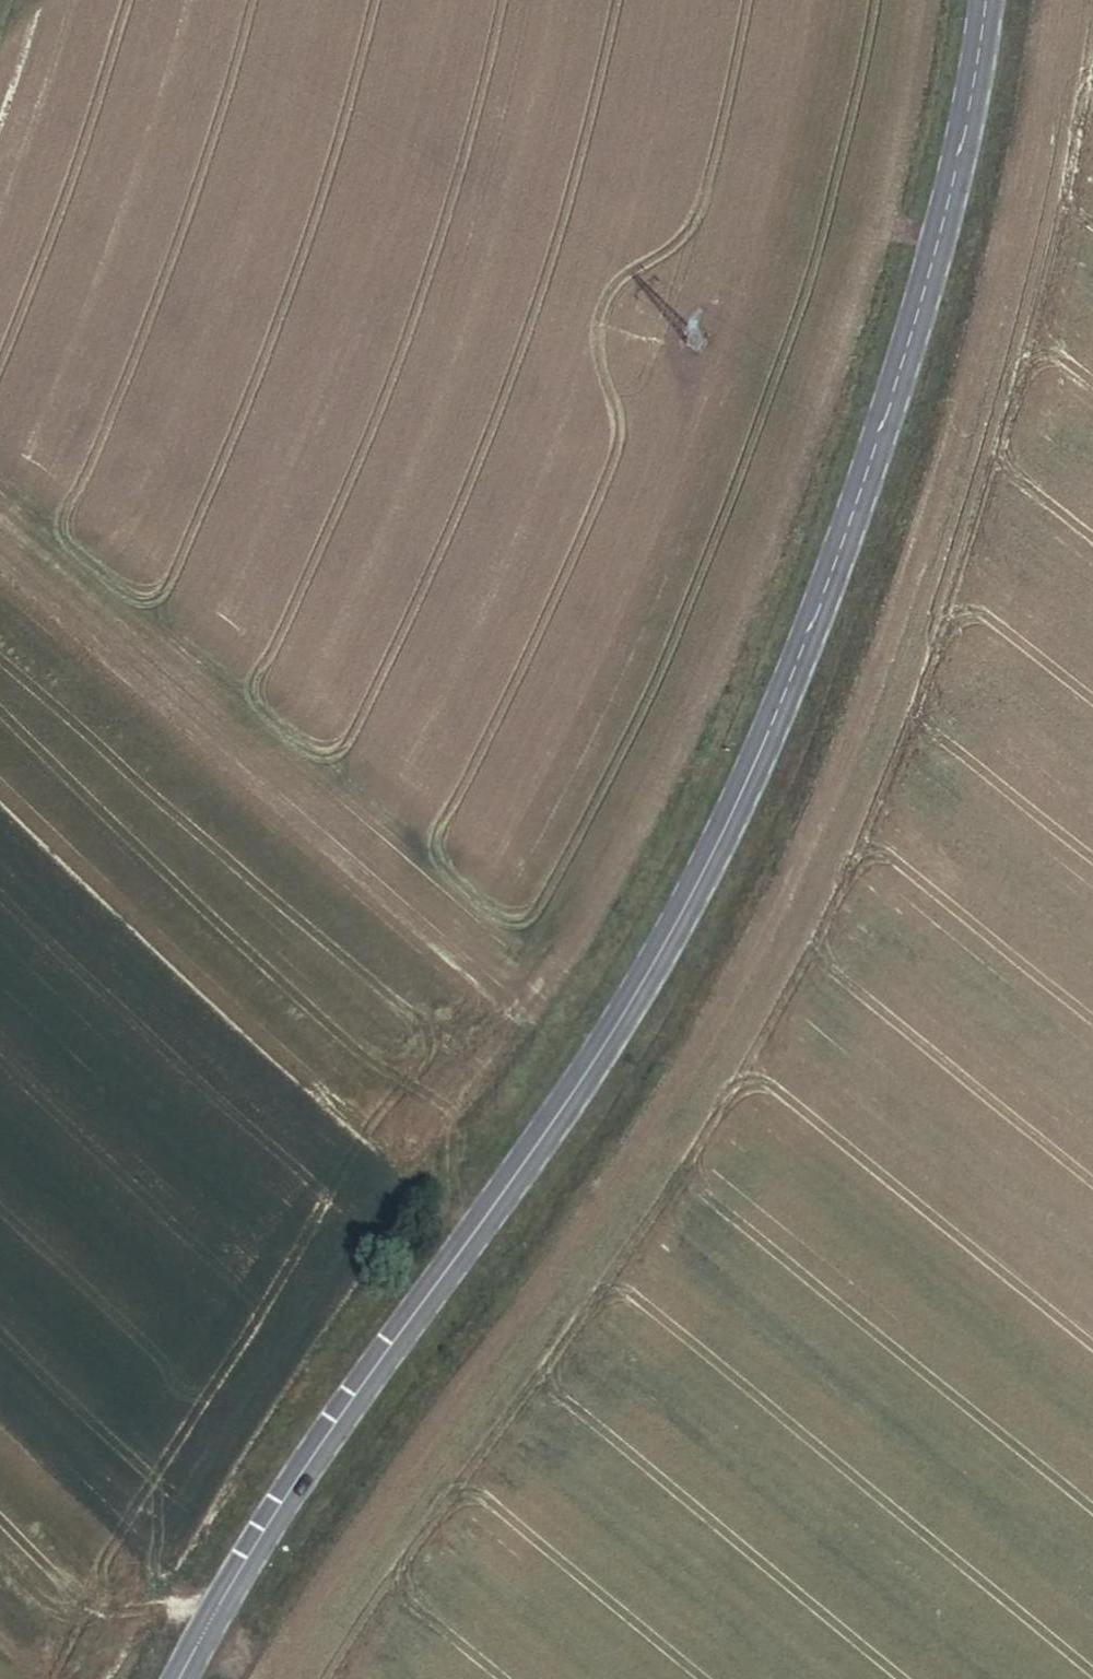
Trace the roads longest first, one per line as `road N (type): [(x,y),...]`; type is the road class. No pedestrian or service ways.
road 1 (tertiary): [(982,0),(960,164),(850,533),(782,715),(648,973),(269,1534),(194,1678)]

